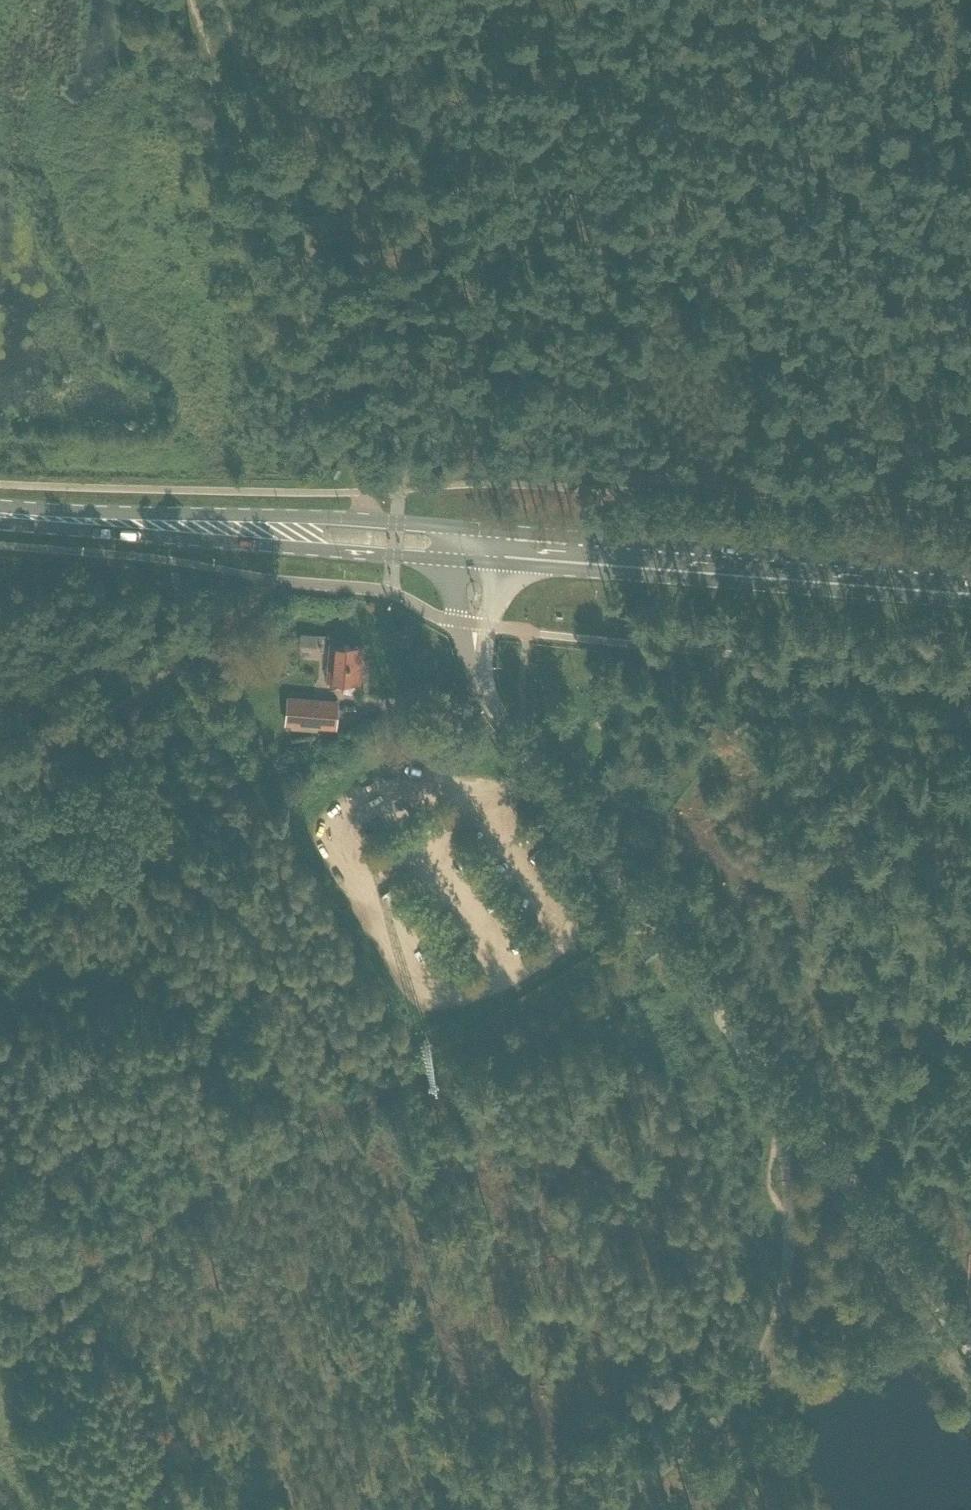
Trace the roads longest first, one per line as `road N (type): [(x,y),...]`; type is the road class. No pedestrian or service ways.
road 1 (track): [(485,975),(586,1142),(539,1207),(561,1254),(561,1282),(535,1376),(537,1403),(575,1509)]
road 2 (unclassified): [(769,1082),(494,708),(480,674),(475,624)]
road 3 (track): [(194,0),(336,381),(357,492)]
road 4 (primary): [(970,588),(474,550)]
road 5 (track): [(391,1086),(348,1056),(246,926),(166,866),(54,881),(0,910)]
road 6 (track): [(391,1086),(0,1320)]
road 7 (primary): [(474,550),(396,521),(326,518),(228,530)]
road 8 (primary): [(228,530),(328,551),(474,550)]
road 9 (primary): [(228,530),(0,515)]
road 10 (track): [(511,1015),(391,1086)]

